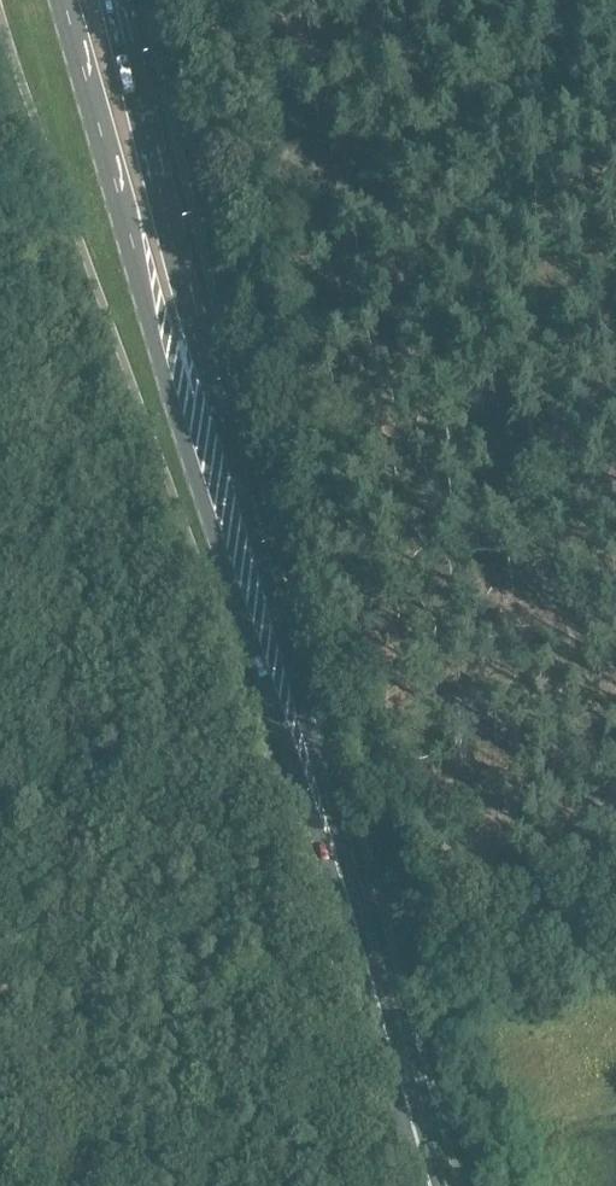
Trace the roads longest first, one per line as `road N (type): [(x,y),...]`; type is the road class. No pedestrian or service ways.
road 1 (primary): [(59,0),(98,178),(224,567),(331,834)]
road 2 (primary): [(331,834),(292,631),(194,340),(115,0)]
road 3 (primary): [(431,1185),(331,834)]

